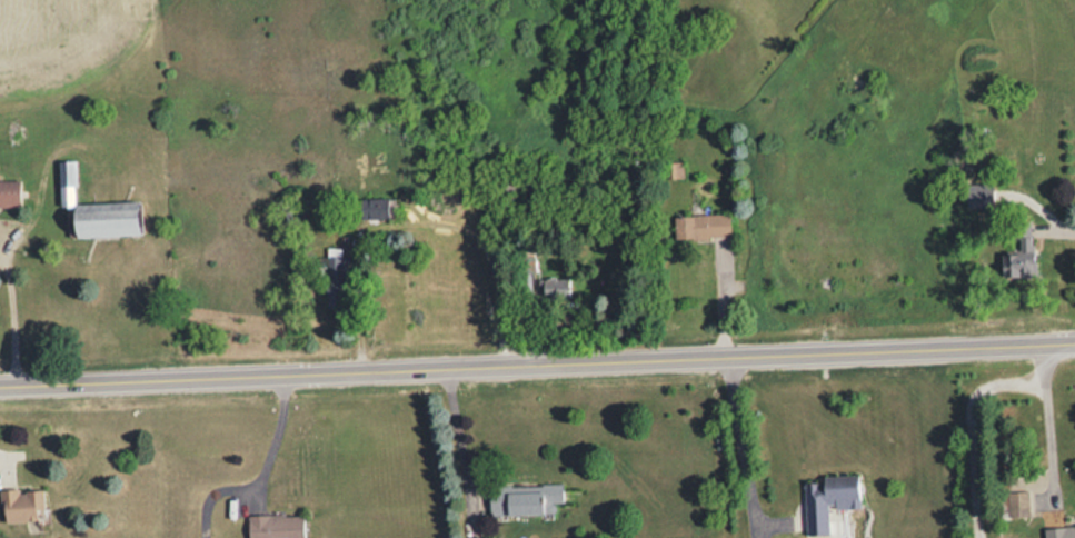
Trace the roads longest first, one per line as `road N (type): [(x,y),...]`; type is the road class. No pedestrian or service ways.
road 1 (tertiary): [(0,385),(1074,341)]

